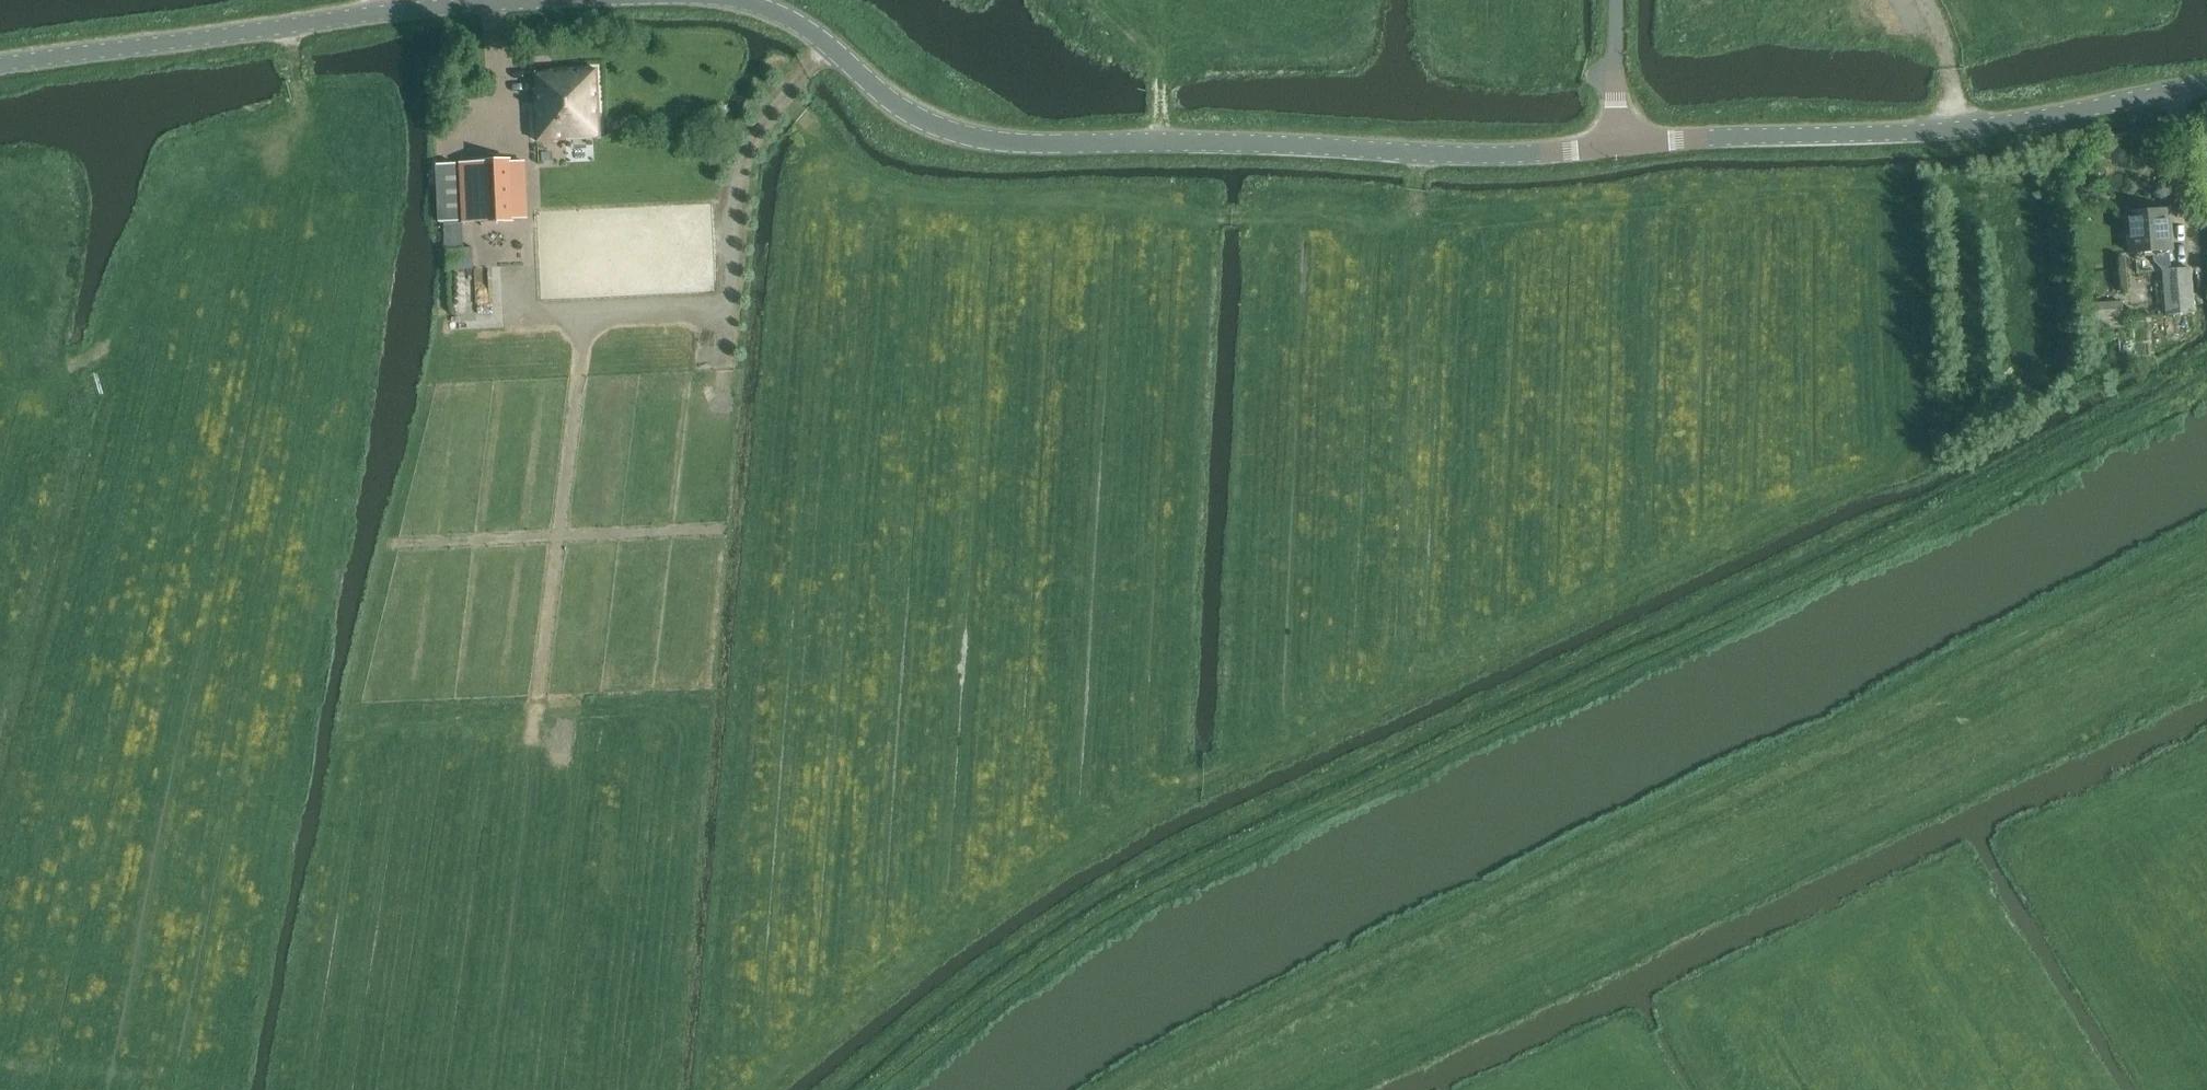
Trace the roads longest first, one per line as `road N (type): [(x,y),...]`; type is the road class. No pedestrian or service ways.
road 1 (tertiary): [(1622,142),(1508,156),(975,143),(926,126),(788,9),(745,0)]
road 2 (tertiary): [(1622,142),(1957,129),(2206,88)]
road 3 (tertiary): [(518,0),(375,6),(0,67)]
road 4 (track): [(1105,0),(1162,58),(1159,144)]
road 5 (unclassified): [(1622,142),(1615,0)]

